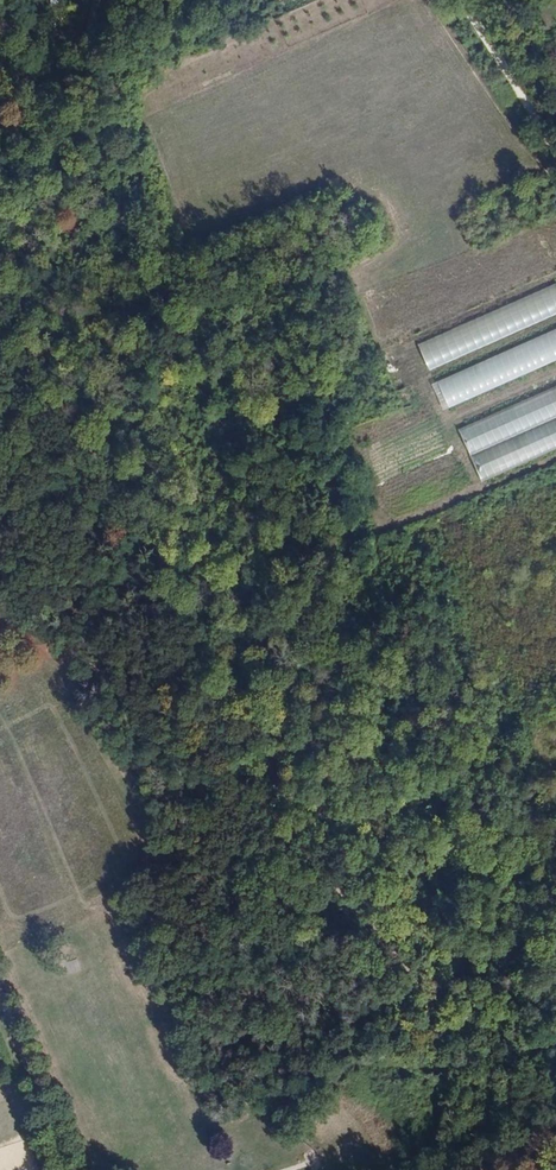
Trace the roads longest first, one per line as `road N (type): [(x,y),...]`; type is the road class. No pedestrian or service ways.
road 1 (track): [(555,188),(437,0)]

